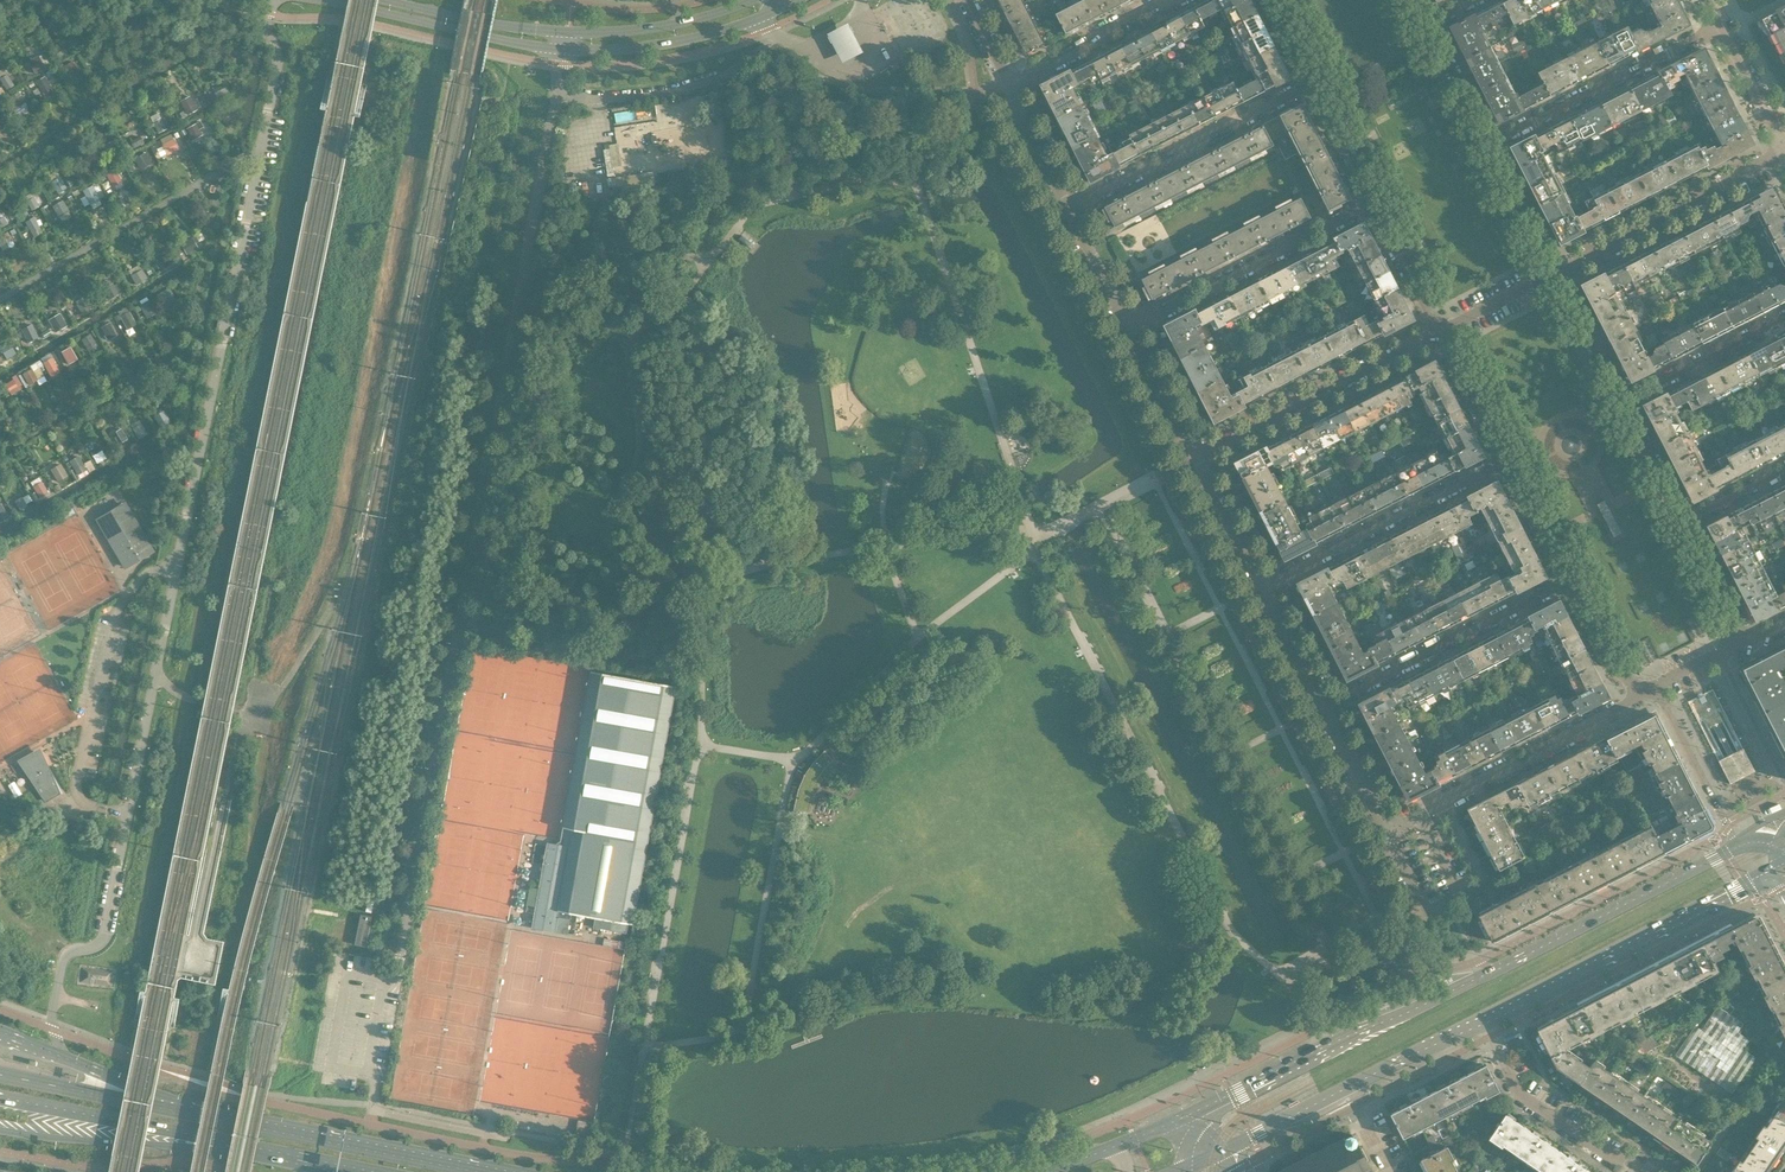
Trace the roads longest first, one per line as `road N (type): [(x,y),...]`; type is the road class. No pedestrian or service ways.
road 1 (unclassified): [(73,1062),(55,1041),(61,970),(70,953),(106,937),(279,60),(266,27),(271,0)]
road 2 (unclassified): [(373,1107),(378,1084),(368,1070),(385,976),(399,969),(557,93)]
road 3 (primary): [(1735,843),(1185,1116)]
road 4 (residential): [(1630,702),(1386,830),(1324,704)]
road 5 (primary): [(490,1171),(155,1105)]
road 6 (primary): [(1482,1022),(1779,871)]
road 7 (primary): [(1228,1150),(1482,1022)]
road 8 (residential): [(1261,585),(1504,456)]
road 9 (residential): [(1129,327),(1372,199)]
road 10 (residential): [(1324,704),(1566,576)]
road 11 (residential): [(1067,206),(1310,84)]
road 12 (residential): [(1196,456),(1438,333)]
road 13 (residential): [(1549,271),(1782,150)]
road 14 (residential): [(1486,145),(1717,30)]
road 15 (secondary): [(325,0),(563,51)]
road 16 (secondary): [(563,51),(680,42),(798,0)]
road 17 (residential): [(1643,1171),(1517,1092),(1482,1022)]
road 18 (primary): [(0,1095),(214,1137)]
road 19 (primary): [(0,1133),(167,1145),(214,1137)]
road 20 (residential): [(1615,404),(1784,317)]
road 21 (secondary): [(565,32),(386,0)]
road 22 (residential): [(1171,0),(1011,86)]
road 23 (residential): [(1655,689),(1735,843)]
road 24 (primary): [(214,1137),(380,1171)]
road 25 (unclassified): [(721,77),(633,95),(557,93)]
road 26 (residential): [(1372,199),(1438,333)]
road 27 (residential): [(1615,404),(1549,271)]
road 28 (residential): [(1196,456),(1129,327)]
road 29 (residential): [(1261,585),(1196,456)]
road 30 (residential): [(1566,576),(1630,702)]
road 31 (residential): [(1549,271),(1486,145)]
road 32 (residential): [(1438,333),(1504,456)]
road 33 (residential): [(1736,646),(1674,523)]
road 34 (residential): [(1486,145),(1424,22)]
road 35 (residential): [(1782,150),(1717,30)]
road 36 (residential): [(1129,327),(1067,206)]
road 37 (residential): [(1504,456),(1566,576)]
road 38 (residential): [(1324,704),(1261,585)]
road 39 (residential): [(1674,523),(1615,404)]
road 40 (residential): [(1067,206),(1011,86)]
road 41 (residential): [(1310,84),(1372,199)]
road 42 (residential): [(1438,333),(1549,271)]
road 43 (residential): [(1784,467),(1674,523)]

